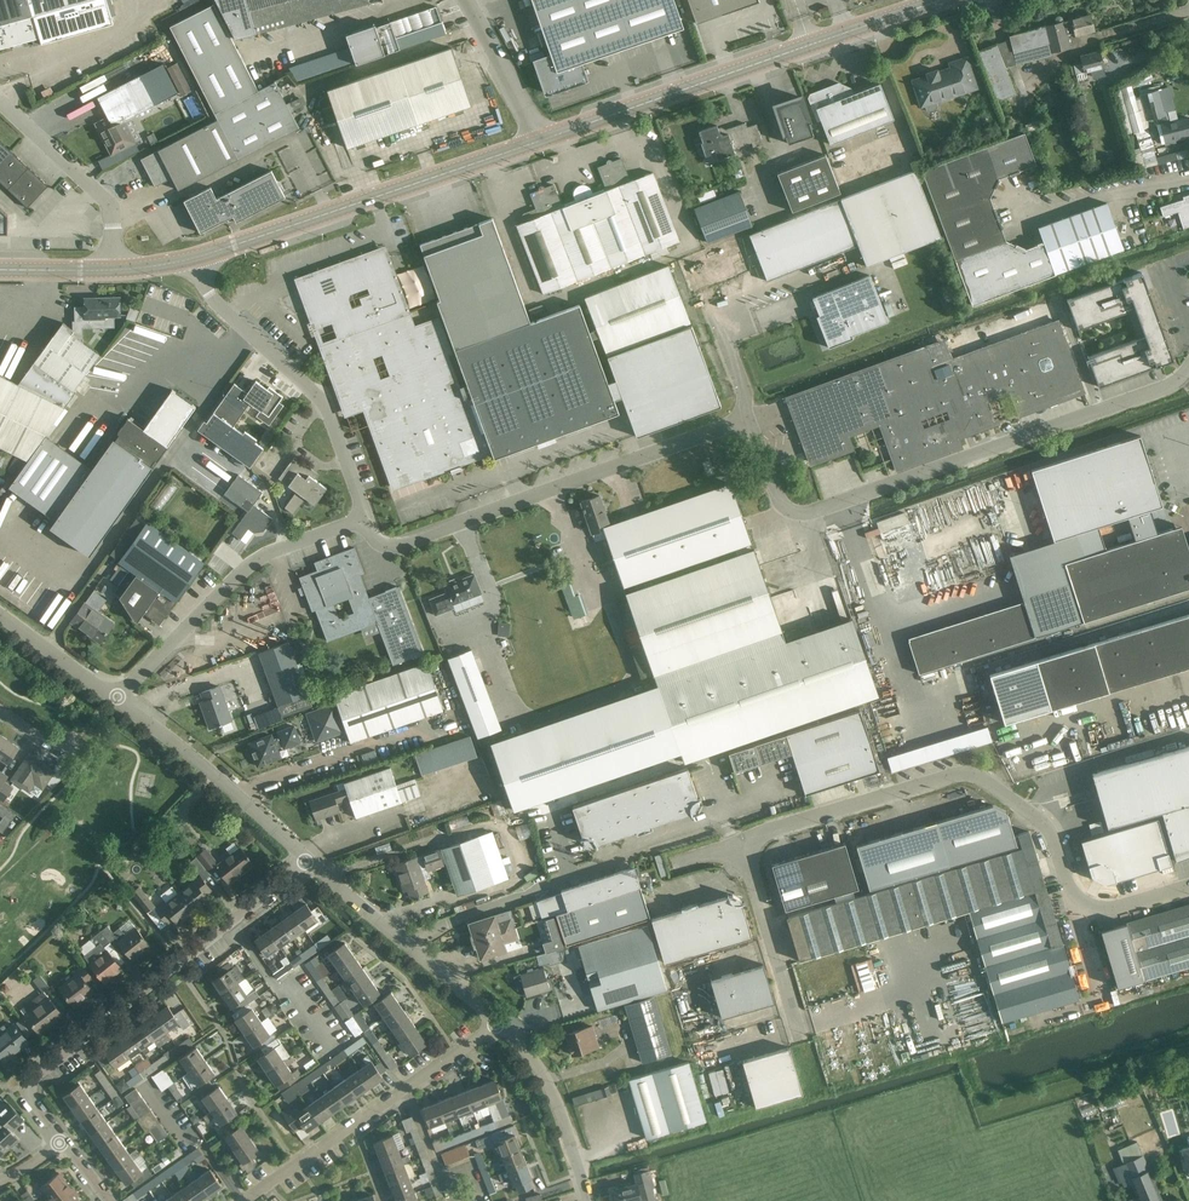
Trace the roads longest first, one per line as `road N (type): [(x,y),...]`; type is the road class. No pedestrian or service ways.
road 1 (unclassified): [(746,419),(780,504),(802,514),(1173,384),(1188,368)]
road 2 (unclassified): [(1188,887),(1115,907),(1079,899),(1050,833),(971,775),(741,843)]
road 3 (secondary): [(540,140),(944,0)]
road 4 (residential): [(60,1143),(29,1096),(37,1074),(308,861)]
road 5 (unclassified): [(365,519),(376,539),(397,545),(746,419)]
road 6 (secondary): [(198,259),(540,140)]
road 7 (residential): [(365,519),(325,406),(215,304),(198,259)]
road 8 (unclassified): [(113,700),(248,564),(365,519)]
road 9 (residential): [(245,1200),(498,1021)]
road 10 (tertiary): [(308,861),(113,700)]
road 11 (tertiary): [(498,1021),(308,861)]
road 12 (residential): [(0,99),(109,203),(113,269)]
road 13 (tertiary): [(589,1200),(546,1082),(498,1021)]
road 14 (unclassified): [(741,843),(796,1034)]
road 15 (residential): [(540,140),(469,0)]
road 16 (tertiary): [(113,700),(0,614)]

